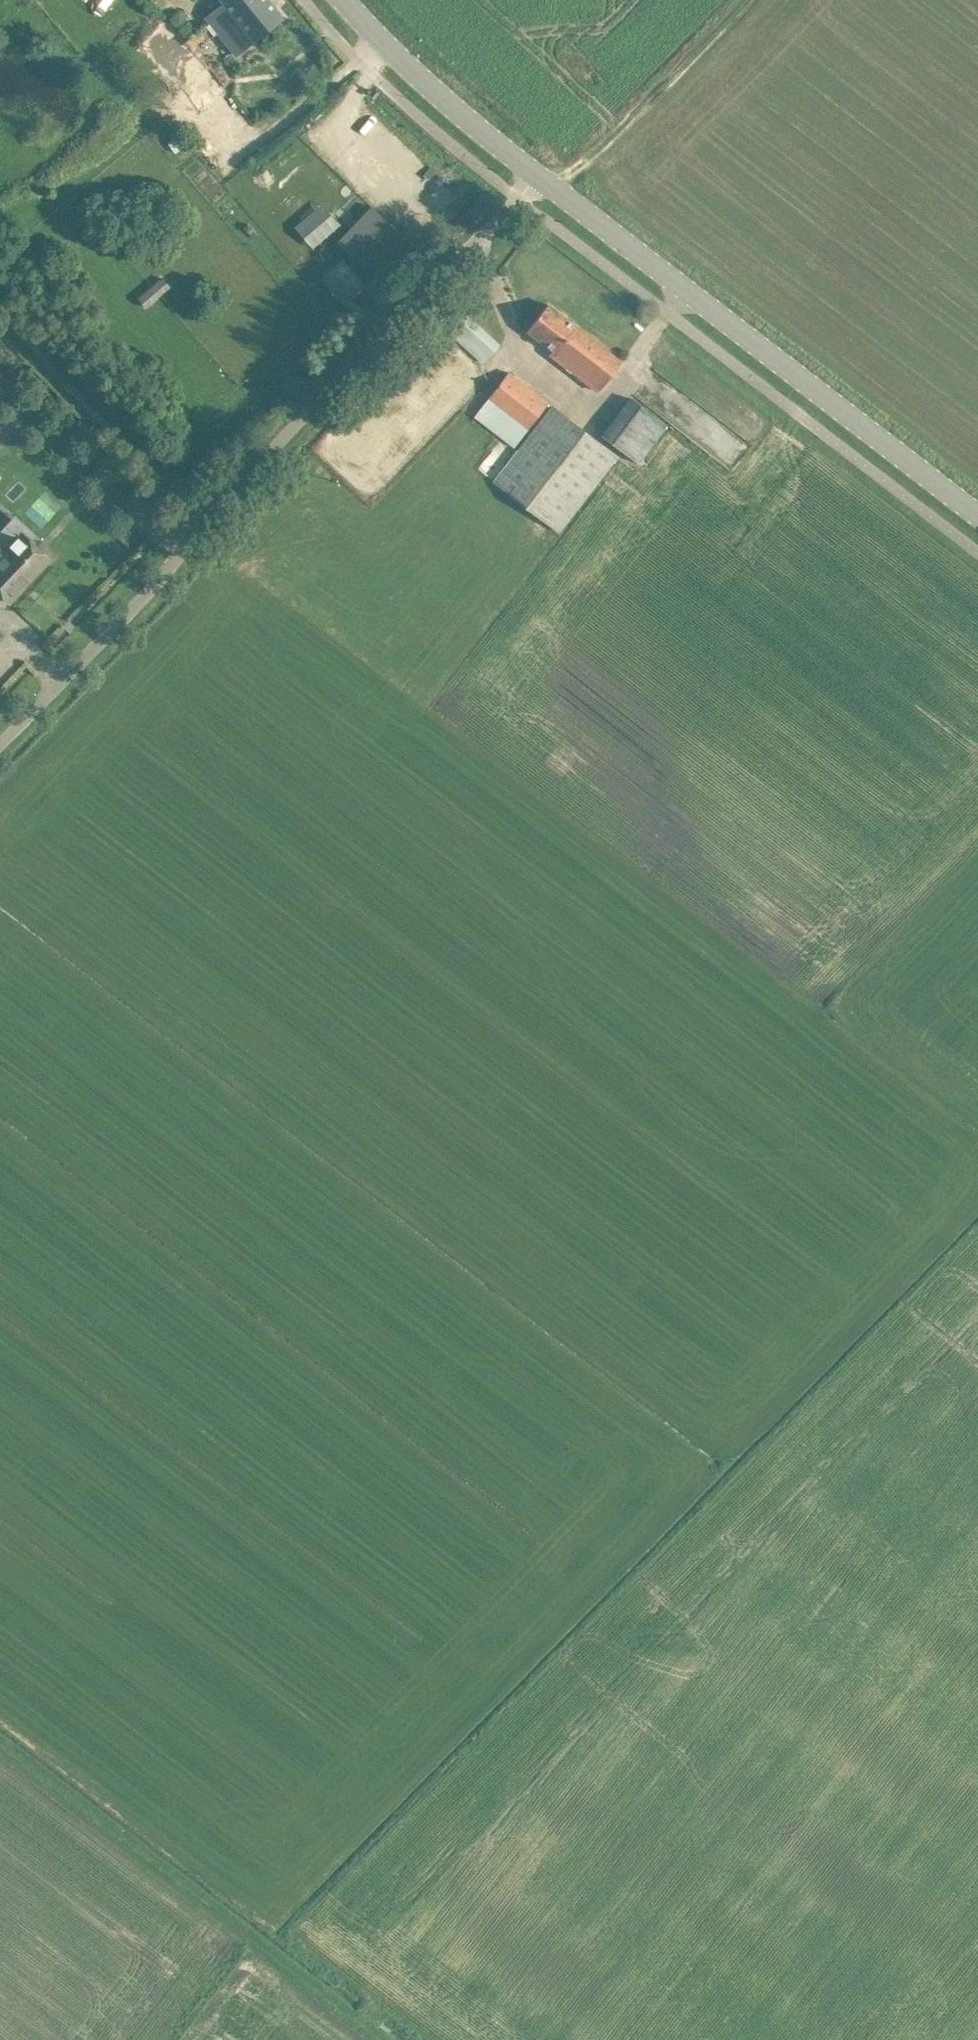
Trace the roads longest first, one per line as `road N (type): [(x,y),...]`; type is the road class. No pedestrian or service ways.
road 1 (unclassified): [(0,745),(163,580),(192,531),(538,179)]
road 2 (tertiary): [(977,519),(538,179)]
road 3 (track): [(739,0),(562,177),(538,179)]
road 4 (tertiary): [(538,179),(449,107),(344,0)]

